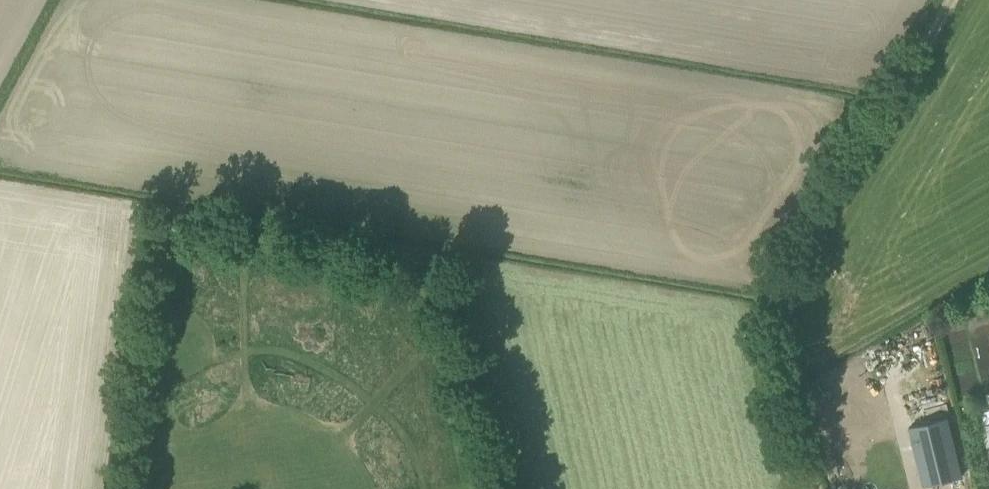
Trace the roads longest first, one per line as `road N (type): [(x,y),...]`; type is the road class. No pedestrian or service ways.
road 1 (track): [(814,488),(777,308),(946,0)]

